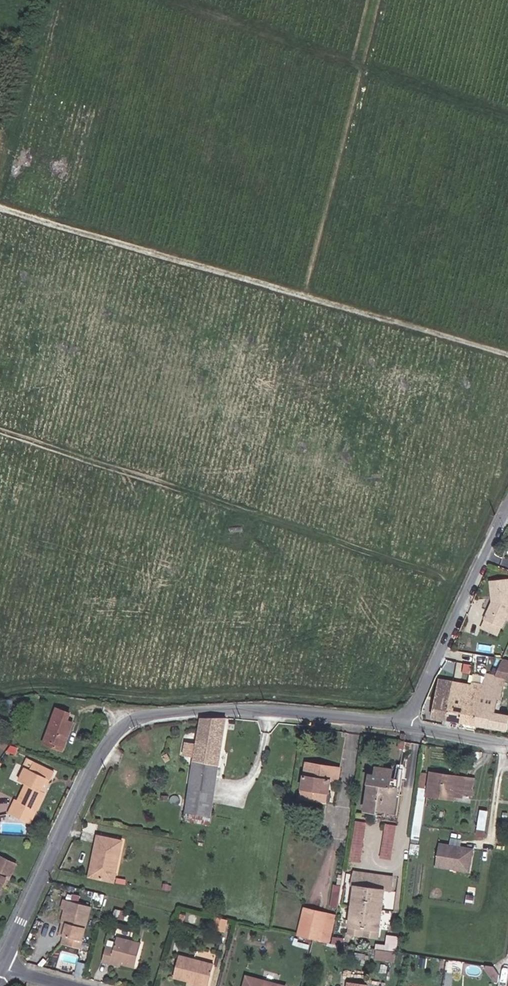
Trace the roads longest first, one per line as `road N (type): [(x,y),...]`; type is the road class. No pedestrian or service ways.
road 1 (unclassified): [(1,968),(79,795),(125,727),(146,716),(208,709),(401,728)]
road 2 (track): [(0,208),(507,356)]
road 3 (unclassified): [(401,728),(507,515)]

